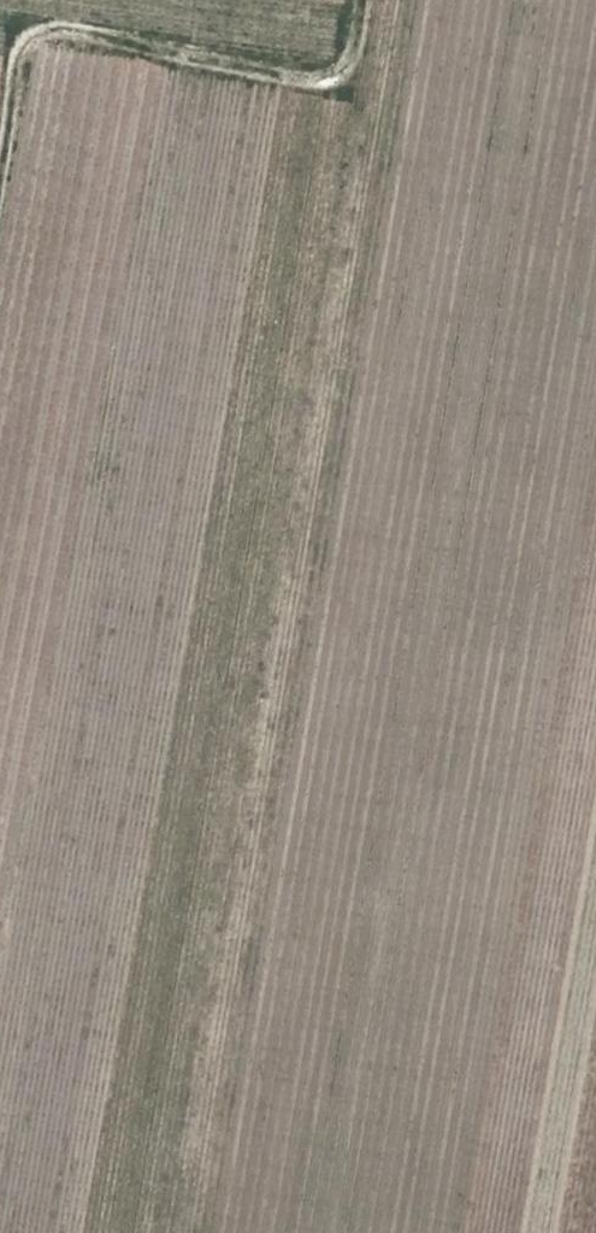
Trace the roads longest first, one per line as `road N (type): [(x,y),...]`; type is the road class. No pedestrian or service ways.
road 1 (track): [(0,52),(5,25),(337,82),(350,0)]
road 2 (track): [(534,1232),(595,868)]

